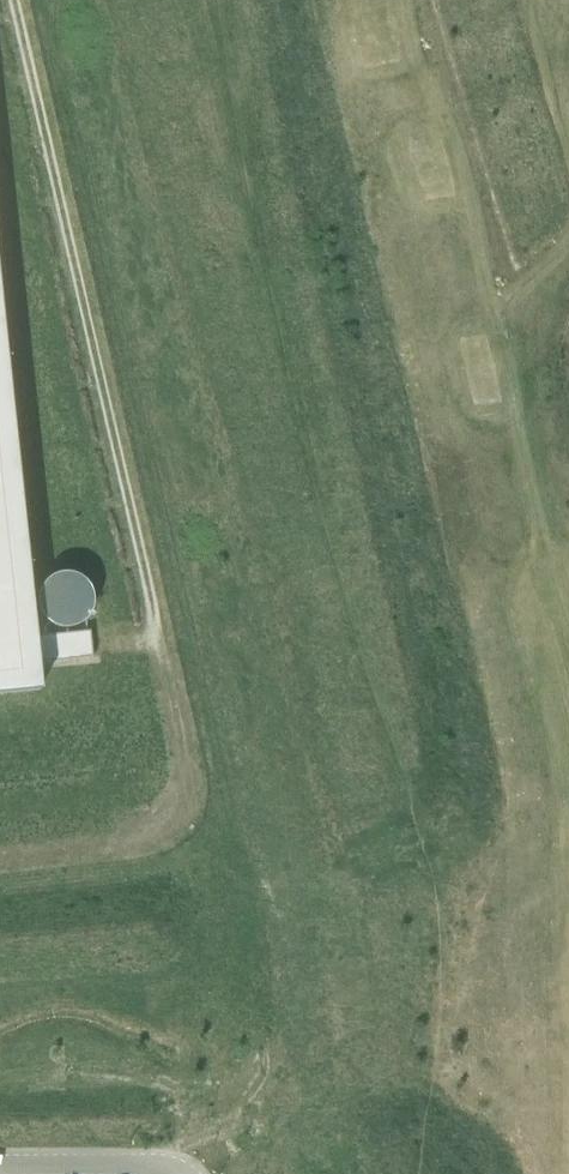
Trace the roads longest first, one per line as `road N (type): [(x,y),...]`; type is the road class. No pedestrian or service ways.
road 1 (unclassified): [(157,1173),(125,1166),(0,1167)]

